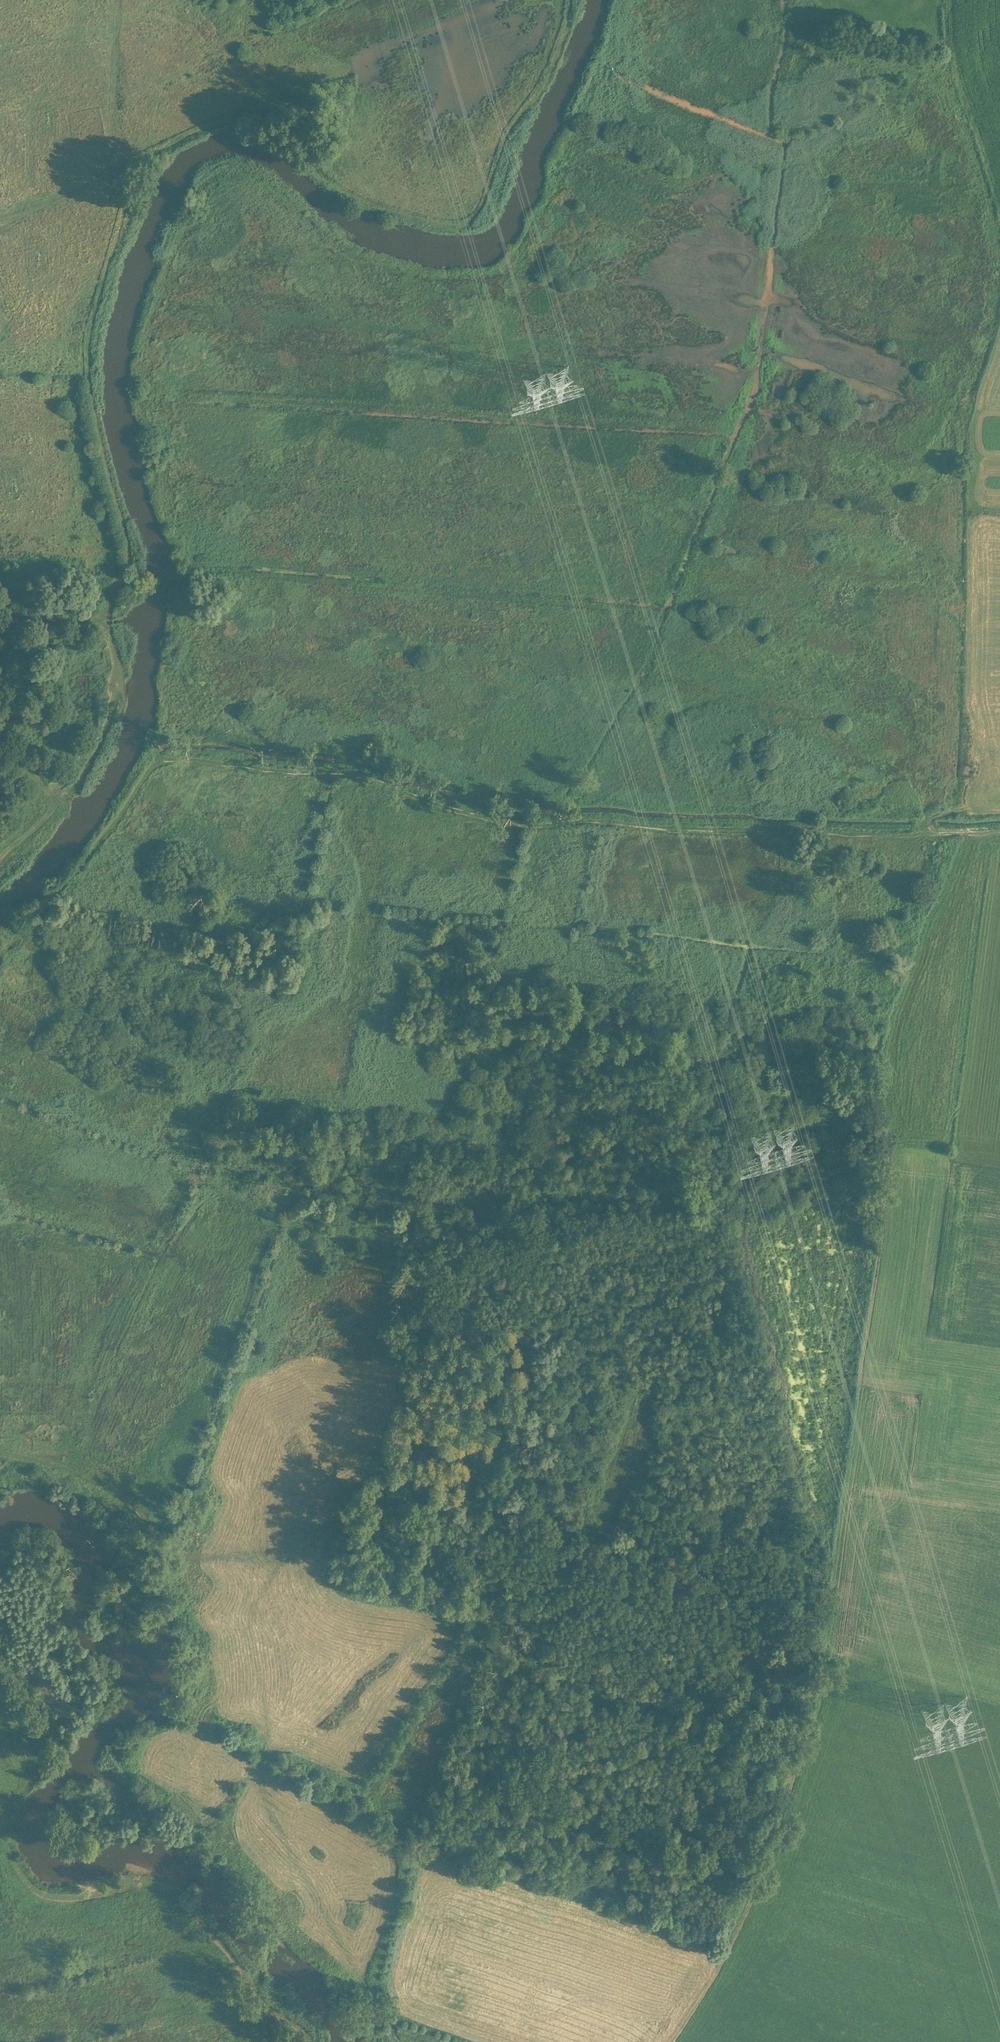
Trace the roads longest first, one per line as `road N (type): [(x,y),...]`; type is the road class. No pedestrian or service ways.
road 1 (track): [(999,829),(514,825),(354,774),(173,758),(152,765),(121,816),(0,958)]
road 2 (track): [(106,614),(129,557),(90,378),(94,311),(123,211),(117,175),(207,127),(232,123),(275,140),(361,198),(466,225),(481,214),(507,140),(548,76),(573,0)]
road 3 (track): [(670,2041),(742,1929),(796,1759),(603,1687),(480,1623),(334,1565),(363,1477),(406,1489)]
road 4 (track): [(404,2041),(372,2003),(293,1849),(271,1788),(262,1693),(213,1547)]
road 5 (track): [(0,1453),(94,1483),(186,1550),(259,1547),(334,1565)]
road 6 (track): [(948,0),(948,45),(999,216)]

